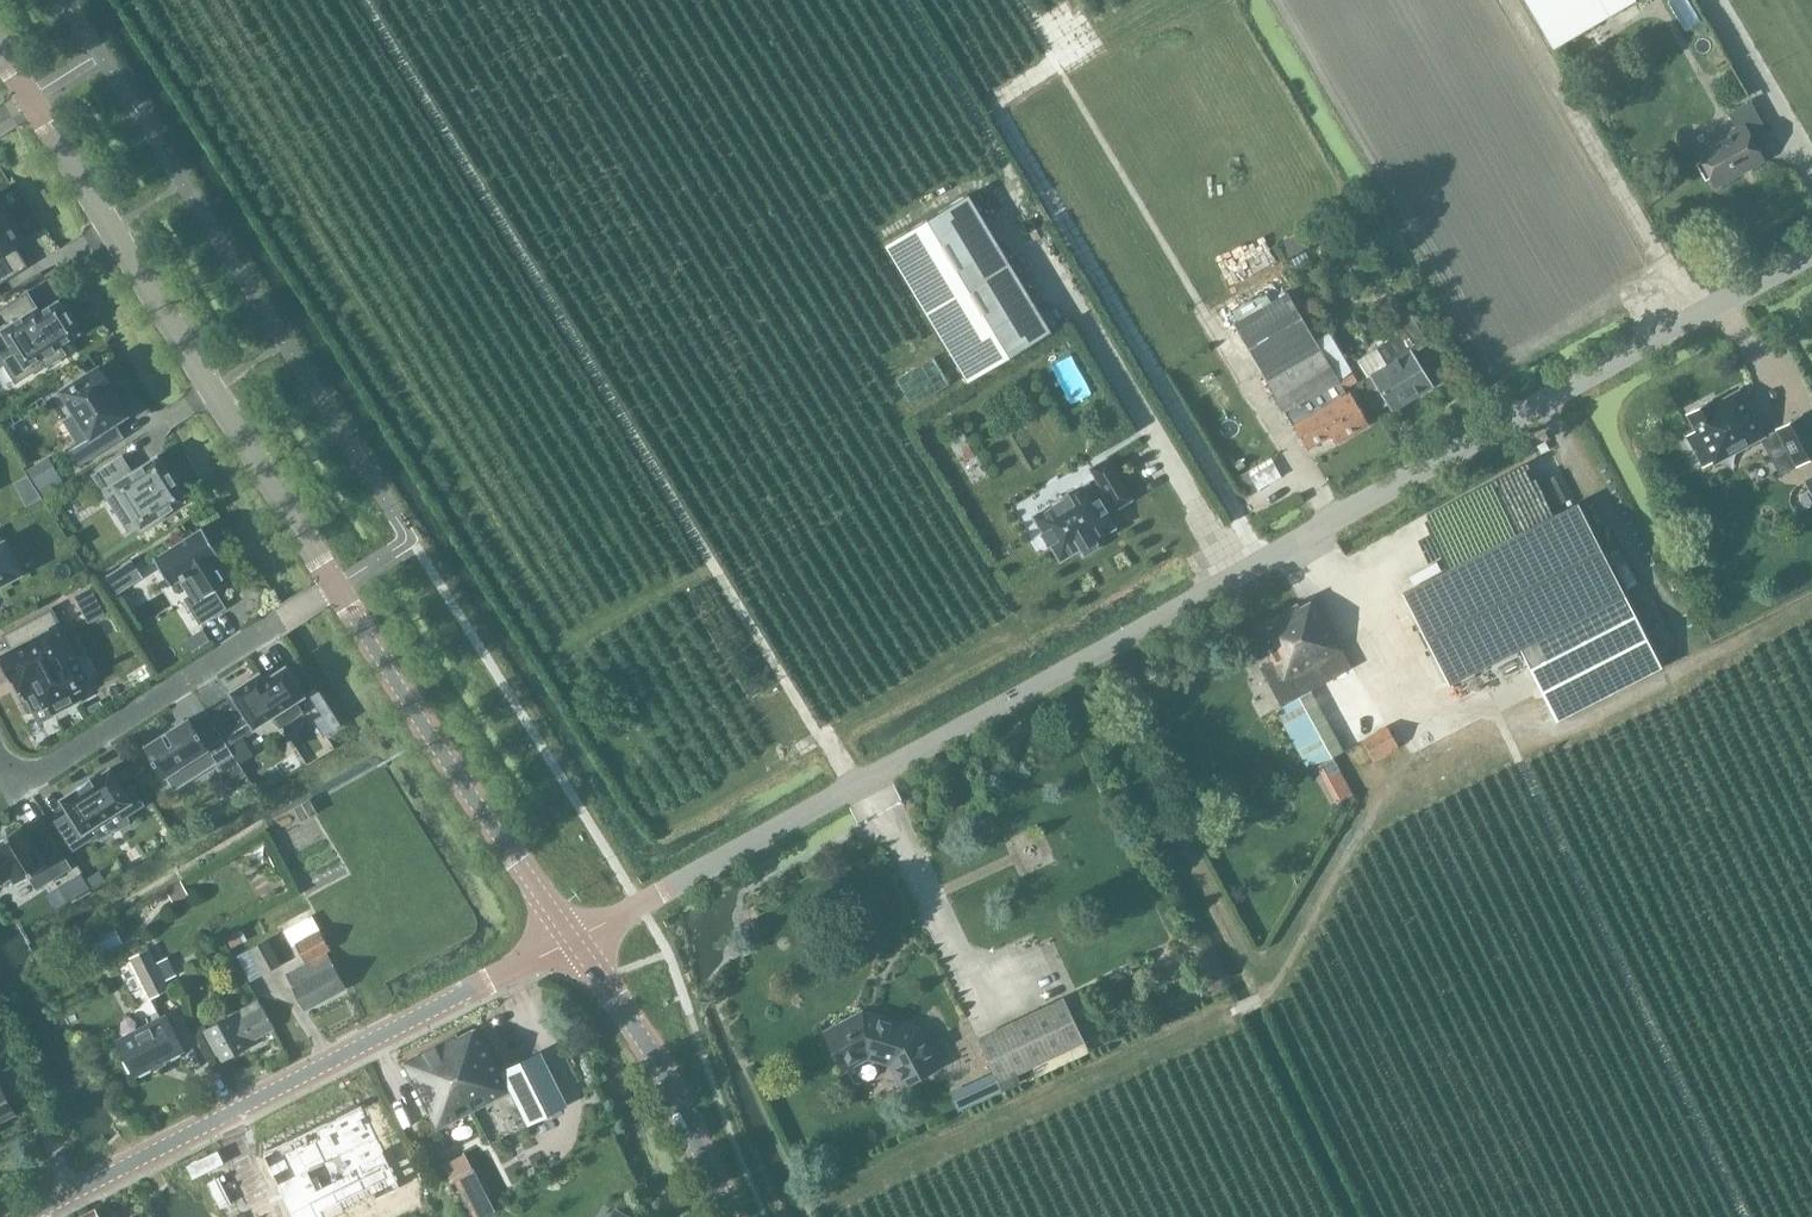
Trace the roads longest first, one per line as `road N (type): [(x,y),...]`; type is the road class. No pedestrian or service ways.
road 1 (tertiary): [(568,945),(1811,254)]
road 2 (tertiary): [(336,587),(0,51)]
road 3 (tertiary): [(32,1216),(568,945)]
road 4 (track): [(1745,1216),(1490,701)]
road 5 (tertiary): [(568,945),(336,587)]
road 6 (residential): [(0,758),(14,773),(43,772),(336,587)]
road 7 (tertiary): [(731,1216),(660,1064),(619,1000),(568,945)]

